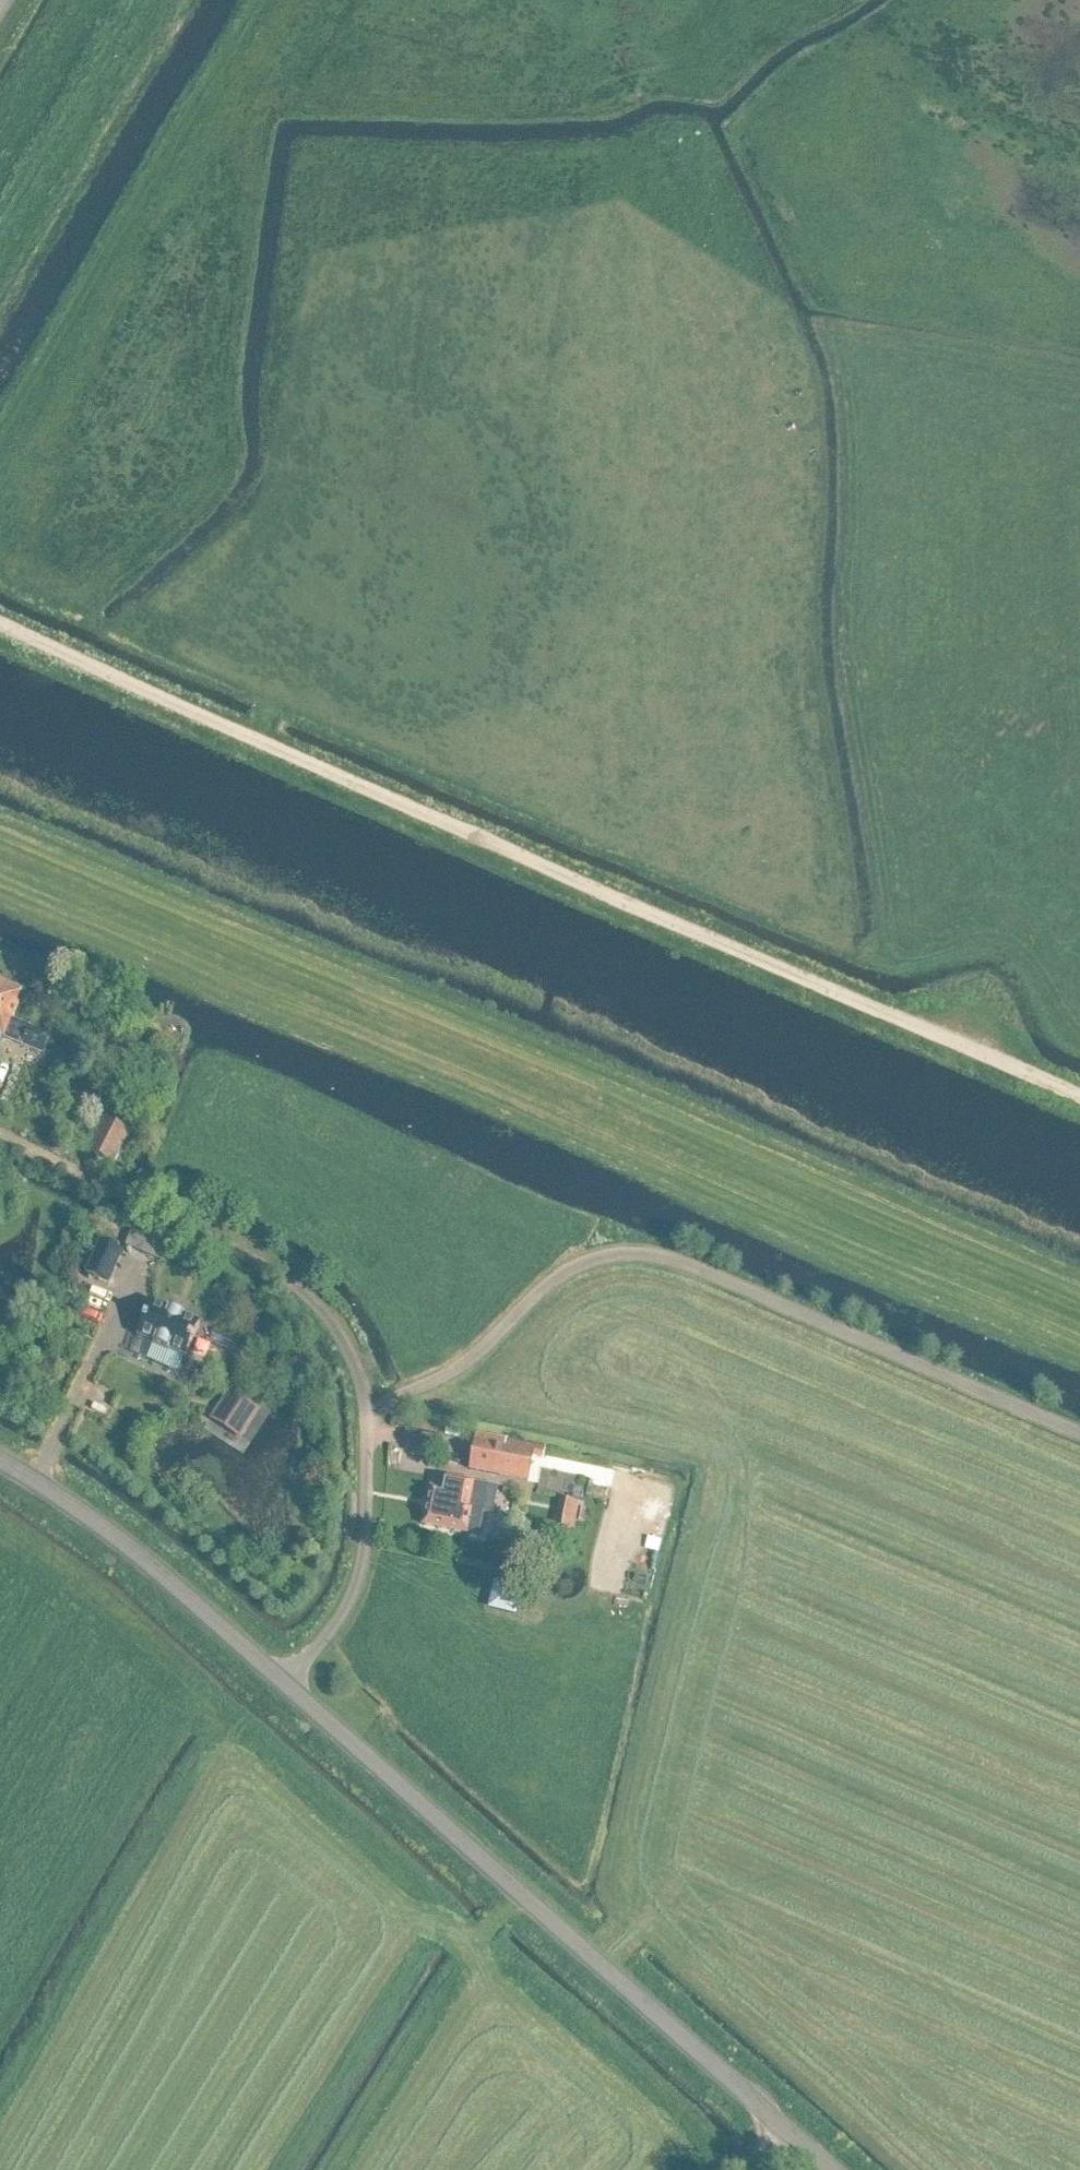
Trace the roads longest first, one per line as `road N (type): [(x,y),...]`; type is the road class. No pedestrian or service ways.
road 1 (track): [(0,625),(1079,1097)]
road 2 (unclassified): [(827,2169),(284,1682)]
road 3 (unclassified): [(121,1194),(290,1283),(336,1331),(361,1383),(366,1523),(358,1578),(339,1620),(284,1682)]
road 4 (unclassified): [(284,1682),(93,1520),(0,1461)]

